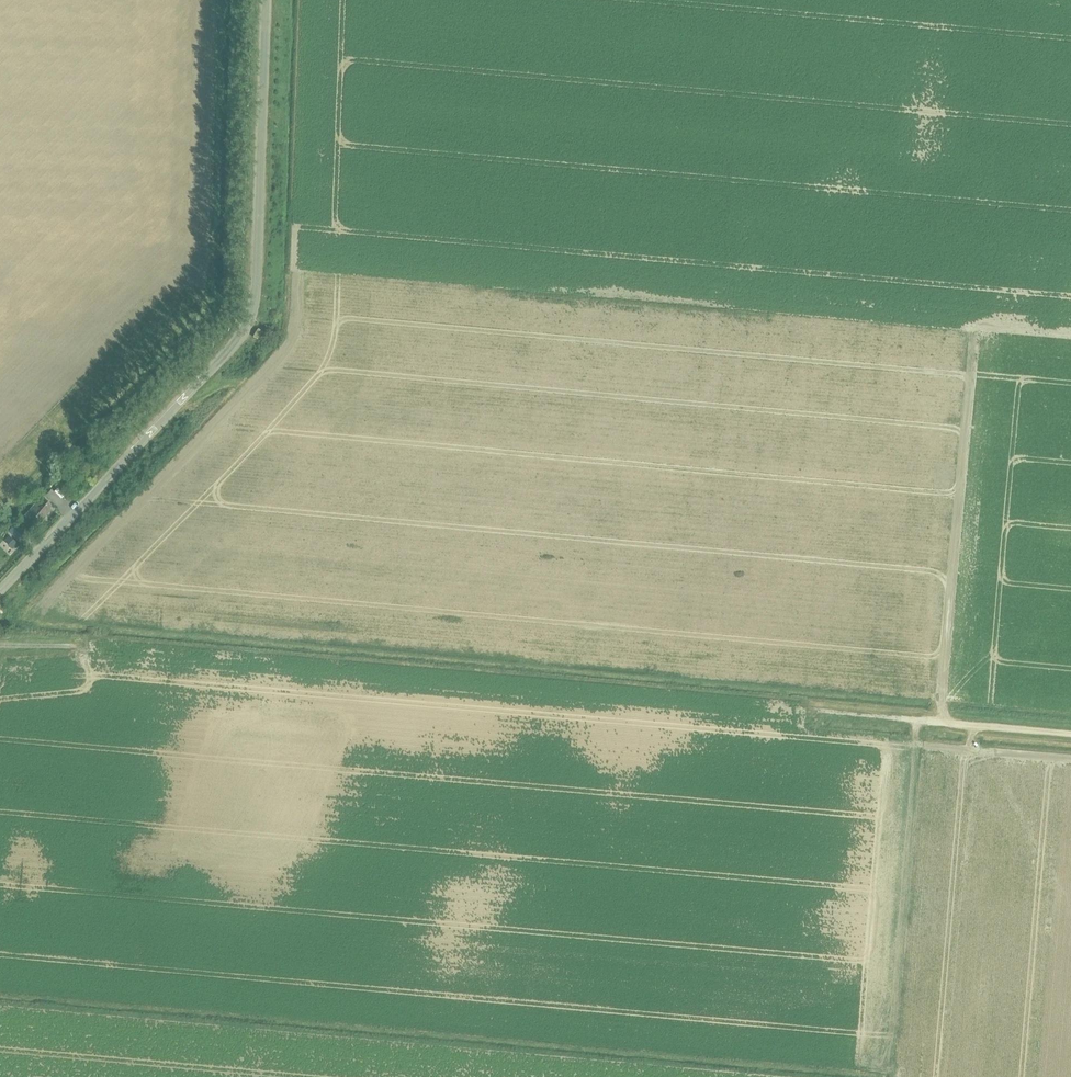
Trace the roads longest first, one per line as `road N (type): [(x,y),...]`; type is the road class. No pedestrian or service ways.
road 1 (unclassified): [(0,591),(232,348),(252,314),(266,0)]
road 2 (unclassified): [(1070,738),(774,710)]

